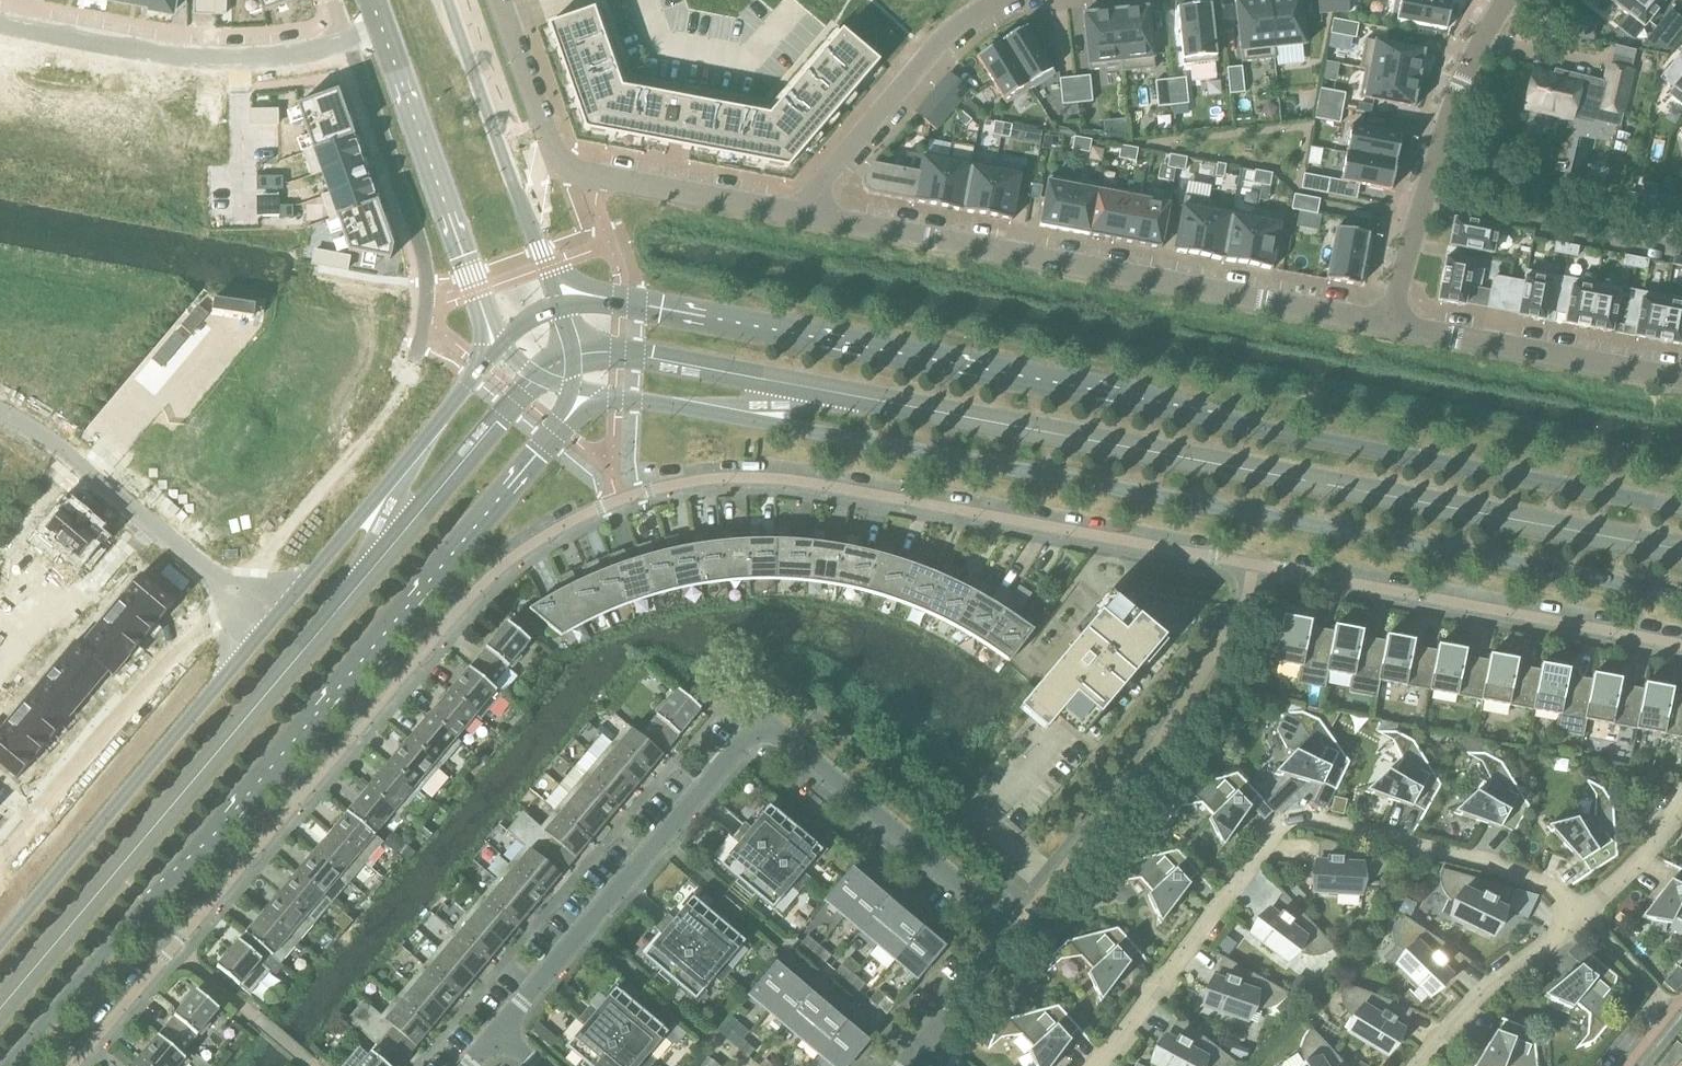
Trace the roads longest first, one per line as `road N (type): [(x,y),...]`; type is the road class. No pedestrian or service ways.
road 1 (residential): [(72,1065),(488,578),(585,512),(698,479),(781,478),(1265,570)]
road 2 (secondary): [(1681,510),(661,309),(557,301)]
road 3 (secondary): [(586,409),(614,399),(706,411),(1681,594)]
road 4 (secondary): [(9,1065),(586,409)]
road 5 (residential): [(920,1047),(1003,944),(742,721),(490,1021)]
road 6 (secondary): [(502,342),(0,941)]
road 7 (residential): [(0,409),(77,459),(230,591),(0,859)]
road 8 (residential): [(1092,1065),(1280,826),(1313,818),(1512,871),(1578,908)]
road 9 (residential): [(803,216),(1387,325)]
road 10 (residential): [(1015,930),(1119,799),(1265,570)]
road 11 (residential): [(1265,570),(1681,645)]
road 12 (residential): [(506,20),(560,168),(803,216)]
road 13 (unclassified): [(371,0),(502,342)]
road 14 (residential): [(0,23),(201,59),(277,57),(349,40)]
road 15 (residential): [(1387,325),(1451,112),(1505,0)]
road 16 (unclassified): [(557,301),(449,0)]
road 17 (residential): [(1681,379),(1387,325)]
road 18 (residential): [(995,0),(930,53),(825,171),(803,216)]
road 19 (residential): [(1415,1065),(1469,1002),(1578,908)]
road 20 (residential): [(920,1047),(790,955)]
road 21 (residential): [(1578,908),(1657,841),(1681,802)]
road 22 (residential): [(1578,908),(1677,1018)]

